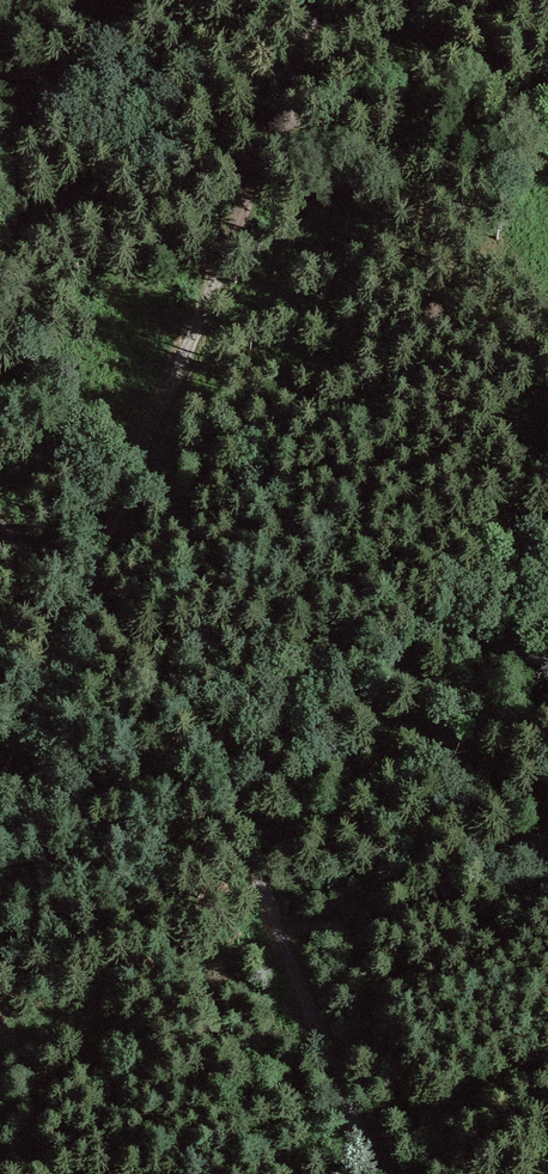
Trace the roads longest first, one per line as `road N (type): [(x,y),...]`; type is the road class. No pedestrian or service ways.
road 1 (track): [(320,0),(105,579),(0,804)]
road 2 (track): [(379,1173),(293,936),(195,733),(105,579),(0,488)]

